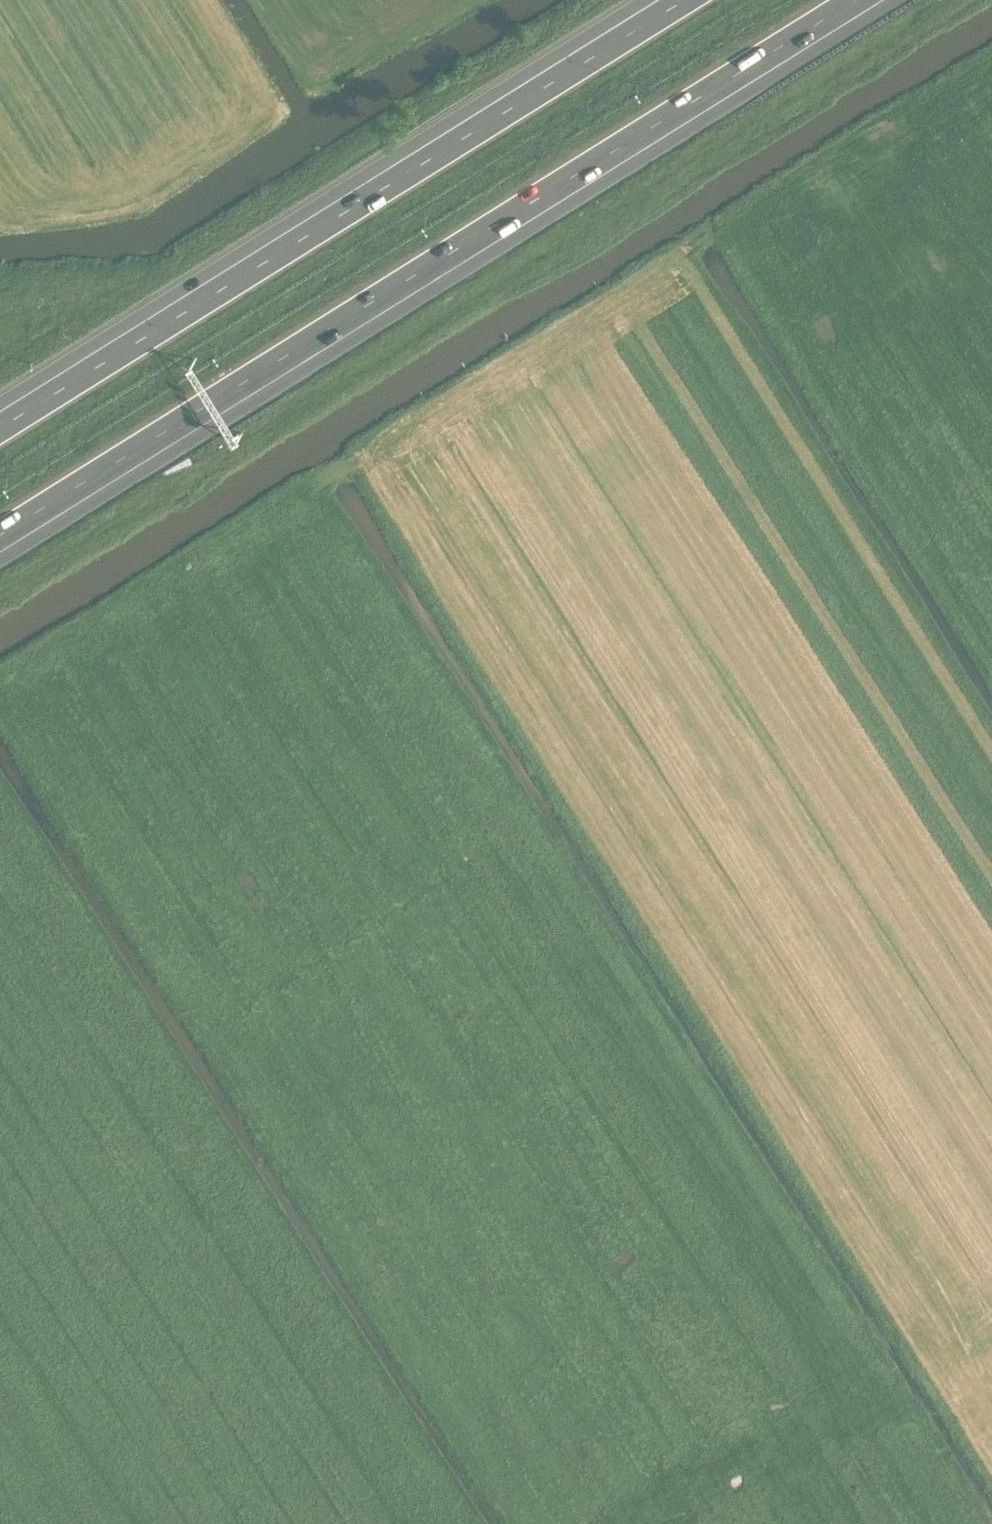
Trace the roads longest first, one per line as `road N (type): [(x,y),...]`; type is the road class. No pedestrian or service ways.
road 1 (motorway): [(0,545),(871,0)]
road 2 (motorway): [(685,0),(0,428)]

